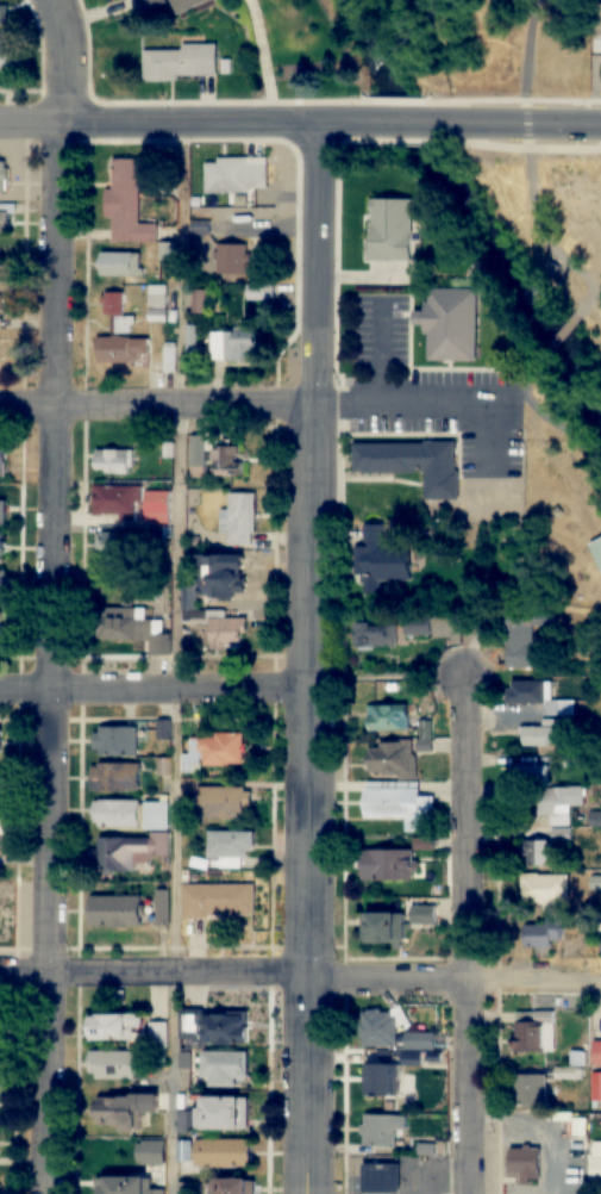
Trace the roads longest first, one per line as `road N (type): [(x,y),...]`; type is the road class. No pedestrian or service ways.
road 1 (residential): [(46,1193),(57,123)]
road 2 (tertiary): [(305,1193),(325,124)]
road 3 (residential): [(600,975),(0,974)]
road 4 (residential): [(471,1193),(470,674)]
road 5 (tertiary): [(325,124),(0,123)]
road 6 (residential): [(320,410),(0,407)]
road 7 (residential): [(315,691),(0,691)]
road 8 (tertiary): [(600,126),(469,124)]
road 9 (residential): [(57,123),(64,15),(54,0)]

